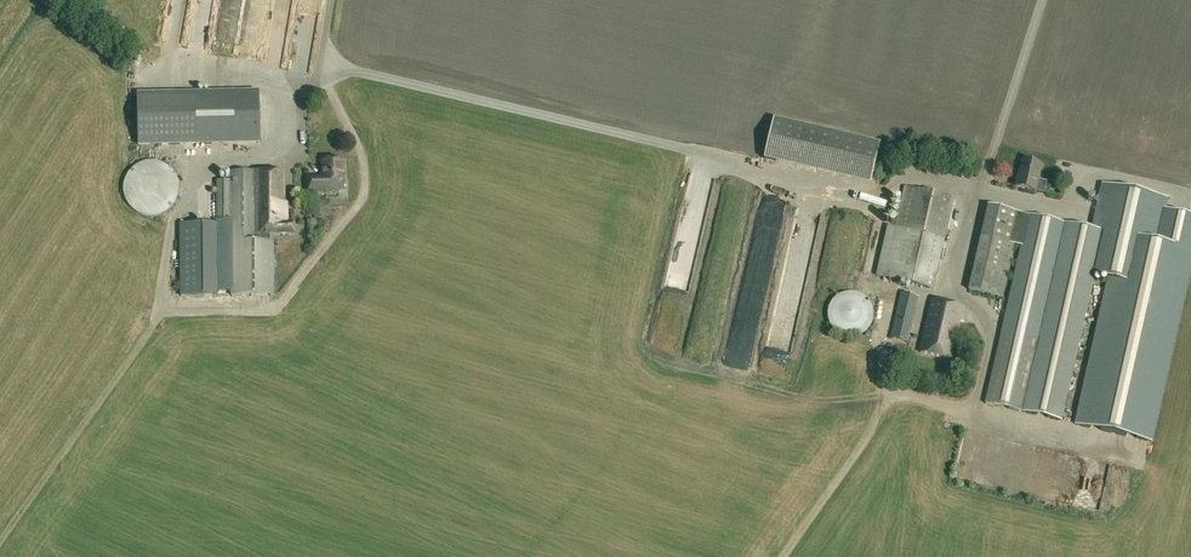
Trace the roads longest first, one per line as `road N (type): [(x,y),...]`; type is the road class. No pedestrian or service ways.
road 1 (track): [(770,169),(416,67),(376,63),(321,78)]
road 2 (track): [(282,299),(273,309),(167,311),(0,536)]

